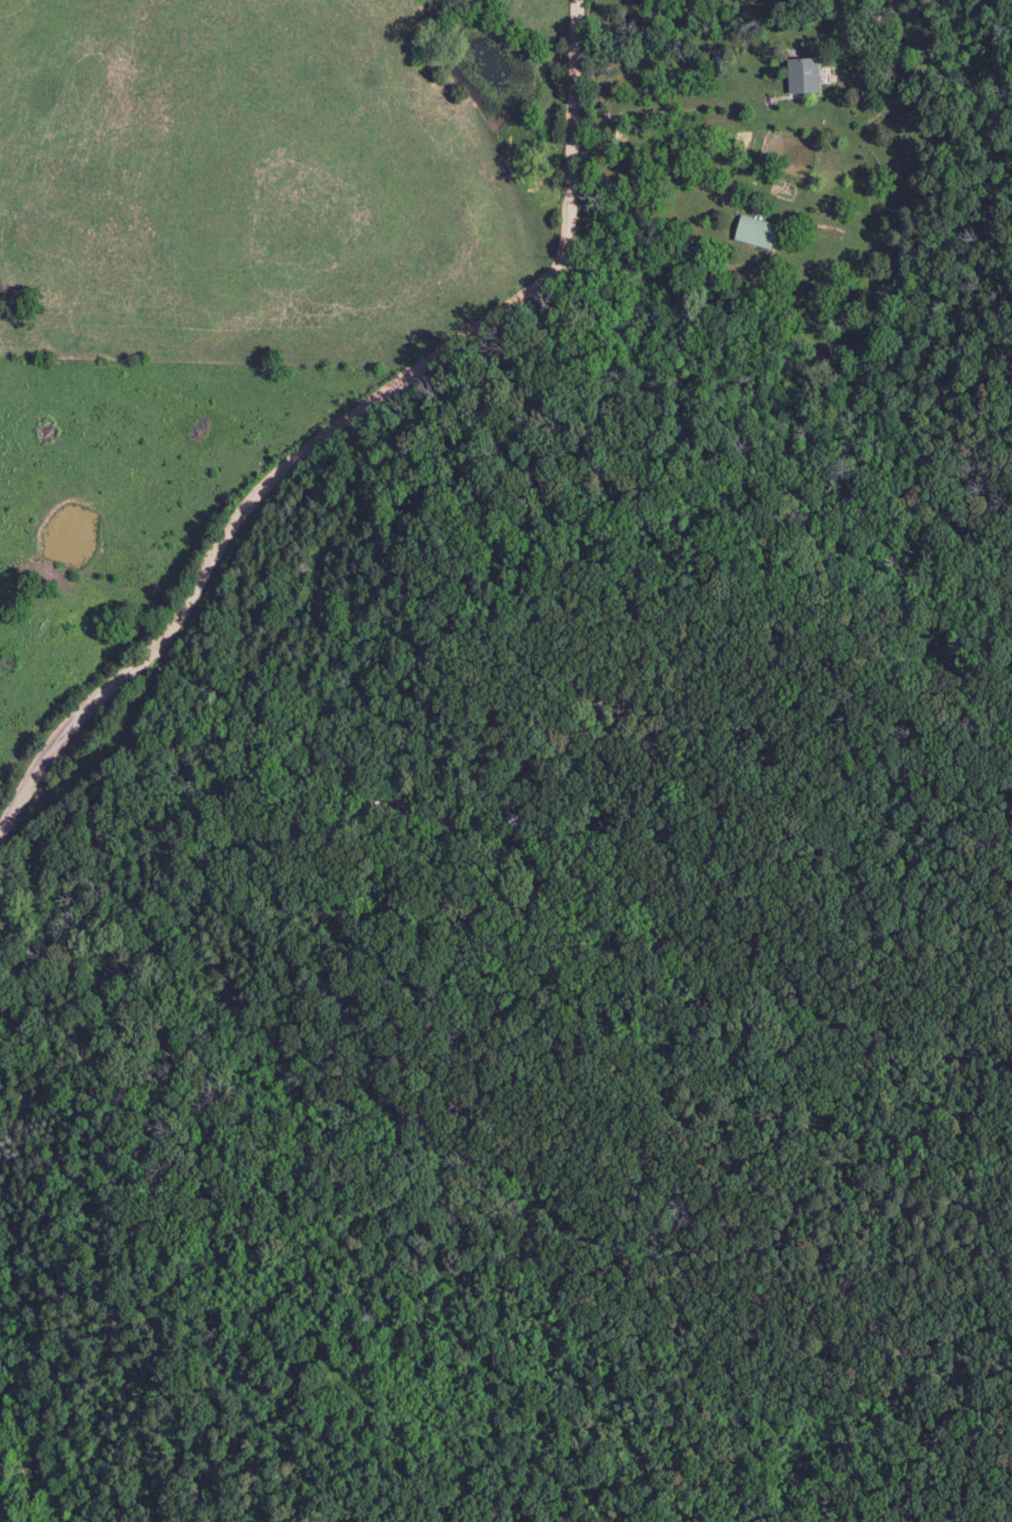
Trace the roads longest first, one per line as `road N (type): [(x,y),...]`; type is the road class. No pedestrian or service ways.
road 1 (residential): [(577,0),(562,276),(275,502),(179,605),(173,642),(0,830)]
road 2 (residential): [(938,568),(906,526),(901,488),(821,414),(562,276)]

